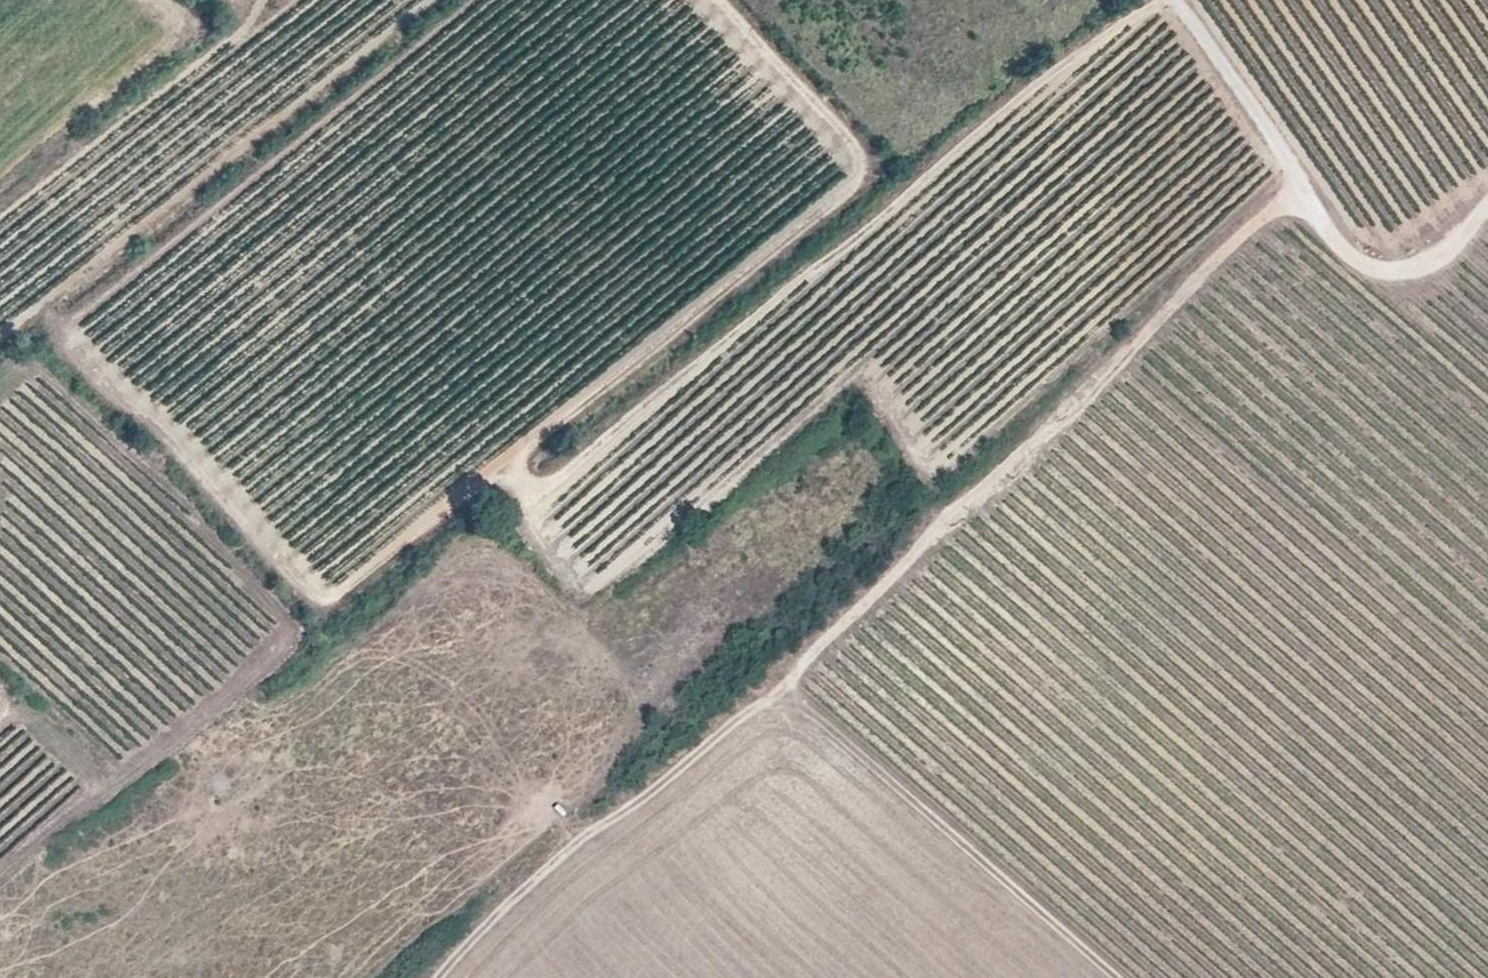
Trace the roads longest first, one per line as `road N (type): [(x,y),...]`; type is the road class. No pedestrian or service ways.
road 1 (track): [(431,977),(505,905),(856,608),(1269,210),(1299,198)]
road 2 (track): [(1170,0),(1336,247),(1396,262),(1487,205)]

